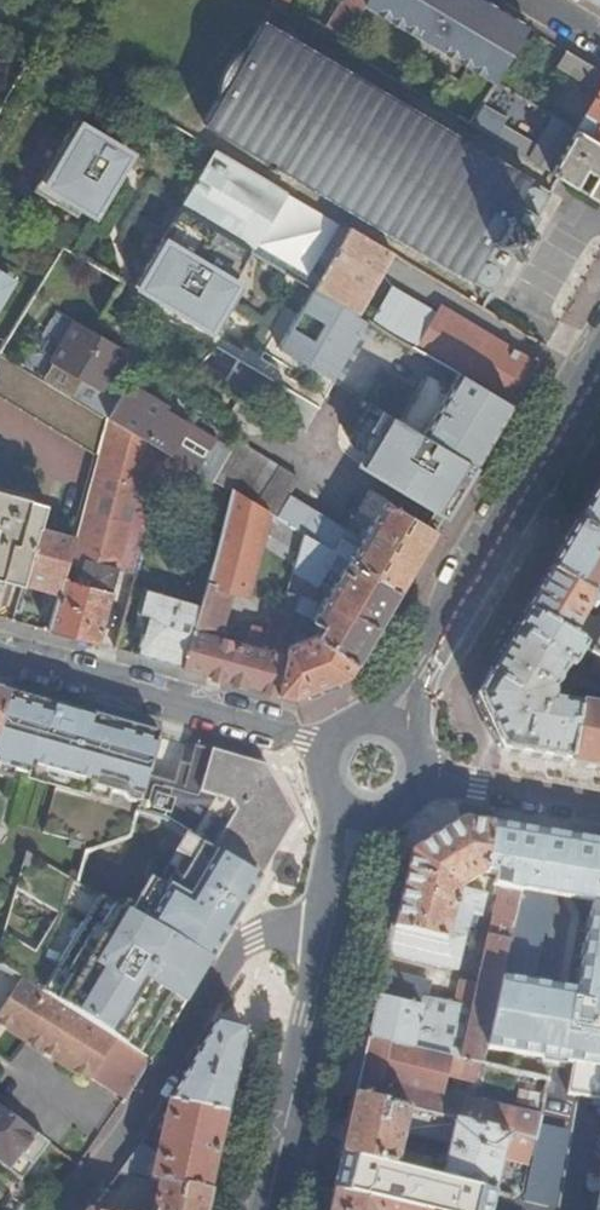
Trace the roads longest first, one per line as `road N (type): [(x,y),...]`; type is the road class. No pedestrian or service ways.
road 1 (residential): [(69,1209),(235,957),(273,932),(316,932)]
road 2 (secondary): [(420,671),(599,368)]
road 3 (residential): [(323,744),(0,655)]
road 4 (secondary): [(314,1018),(380,822)]
road 5 (secondary): [(267,1209),(314,1018)]
road 6 (residential): [(599,807),(422,778)]
road 7 (secondary): [(331,806),(316,932)]

